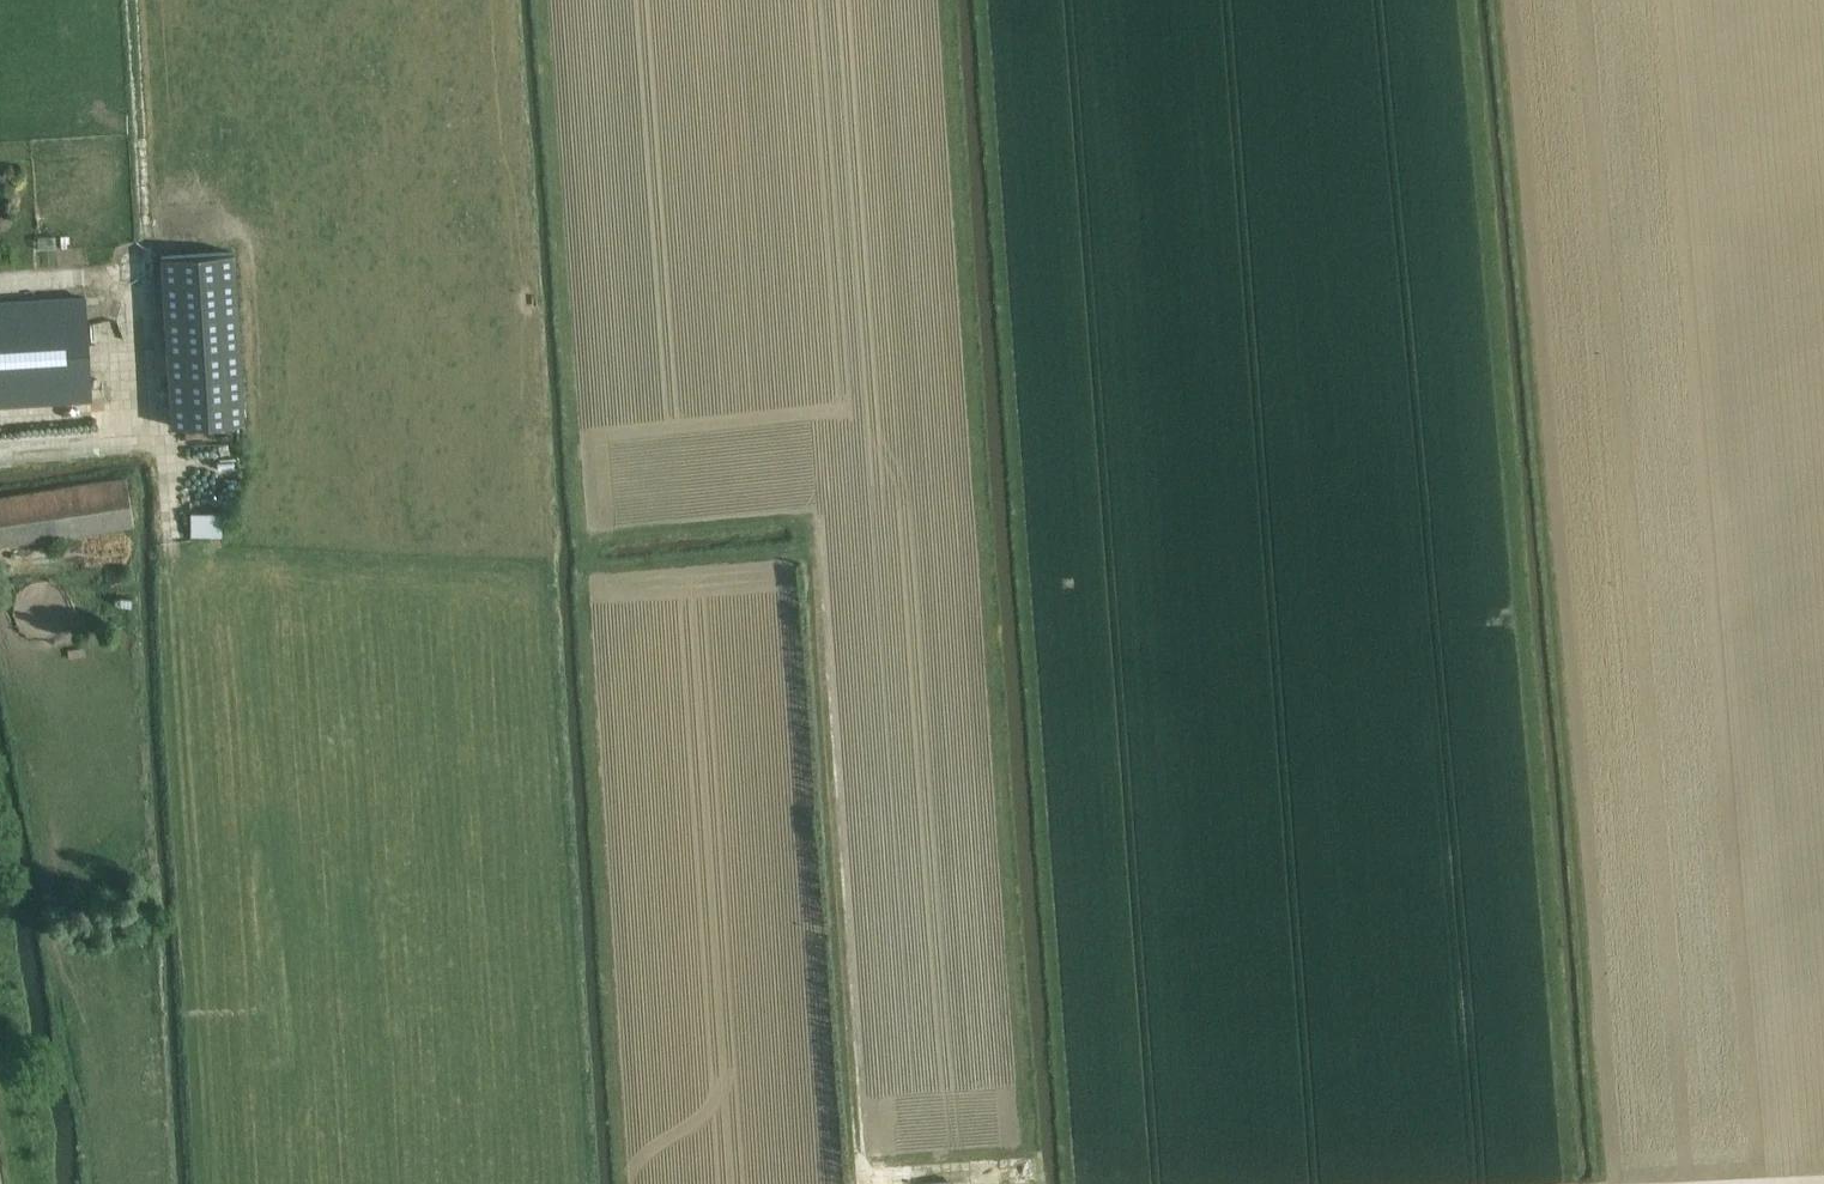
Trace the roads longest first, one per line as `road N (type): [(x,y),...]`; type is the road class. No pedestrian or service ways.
road 1 (track): [(149,277),(132,0)]

